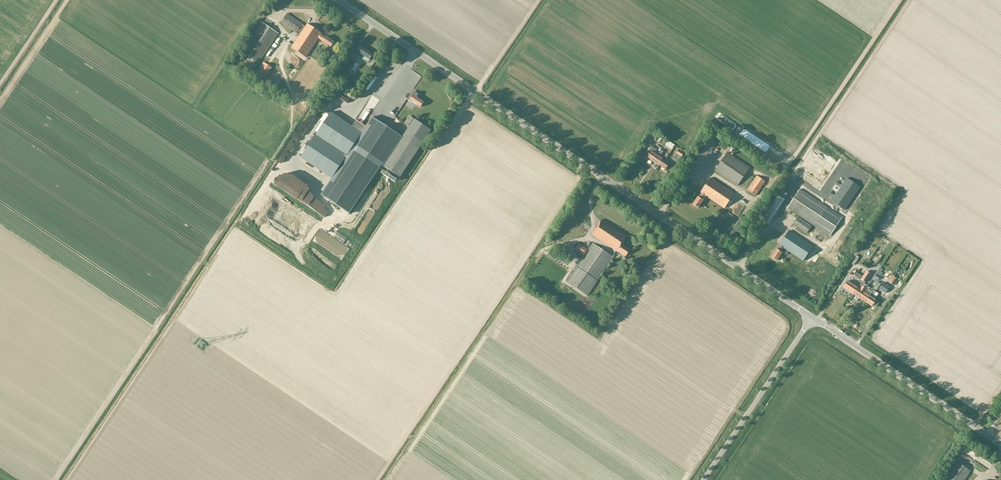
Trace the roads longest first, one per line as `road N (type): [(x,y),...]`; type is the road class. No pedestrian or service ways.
road 1 (secondary): [(812,317),(338,0)]
road 2 (secondary): [(1000,444),(812,317)]
road 3 (unclassified): [(703,479),(812,317)]

